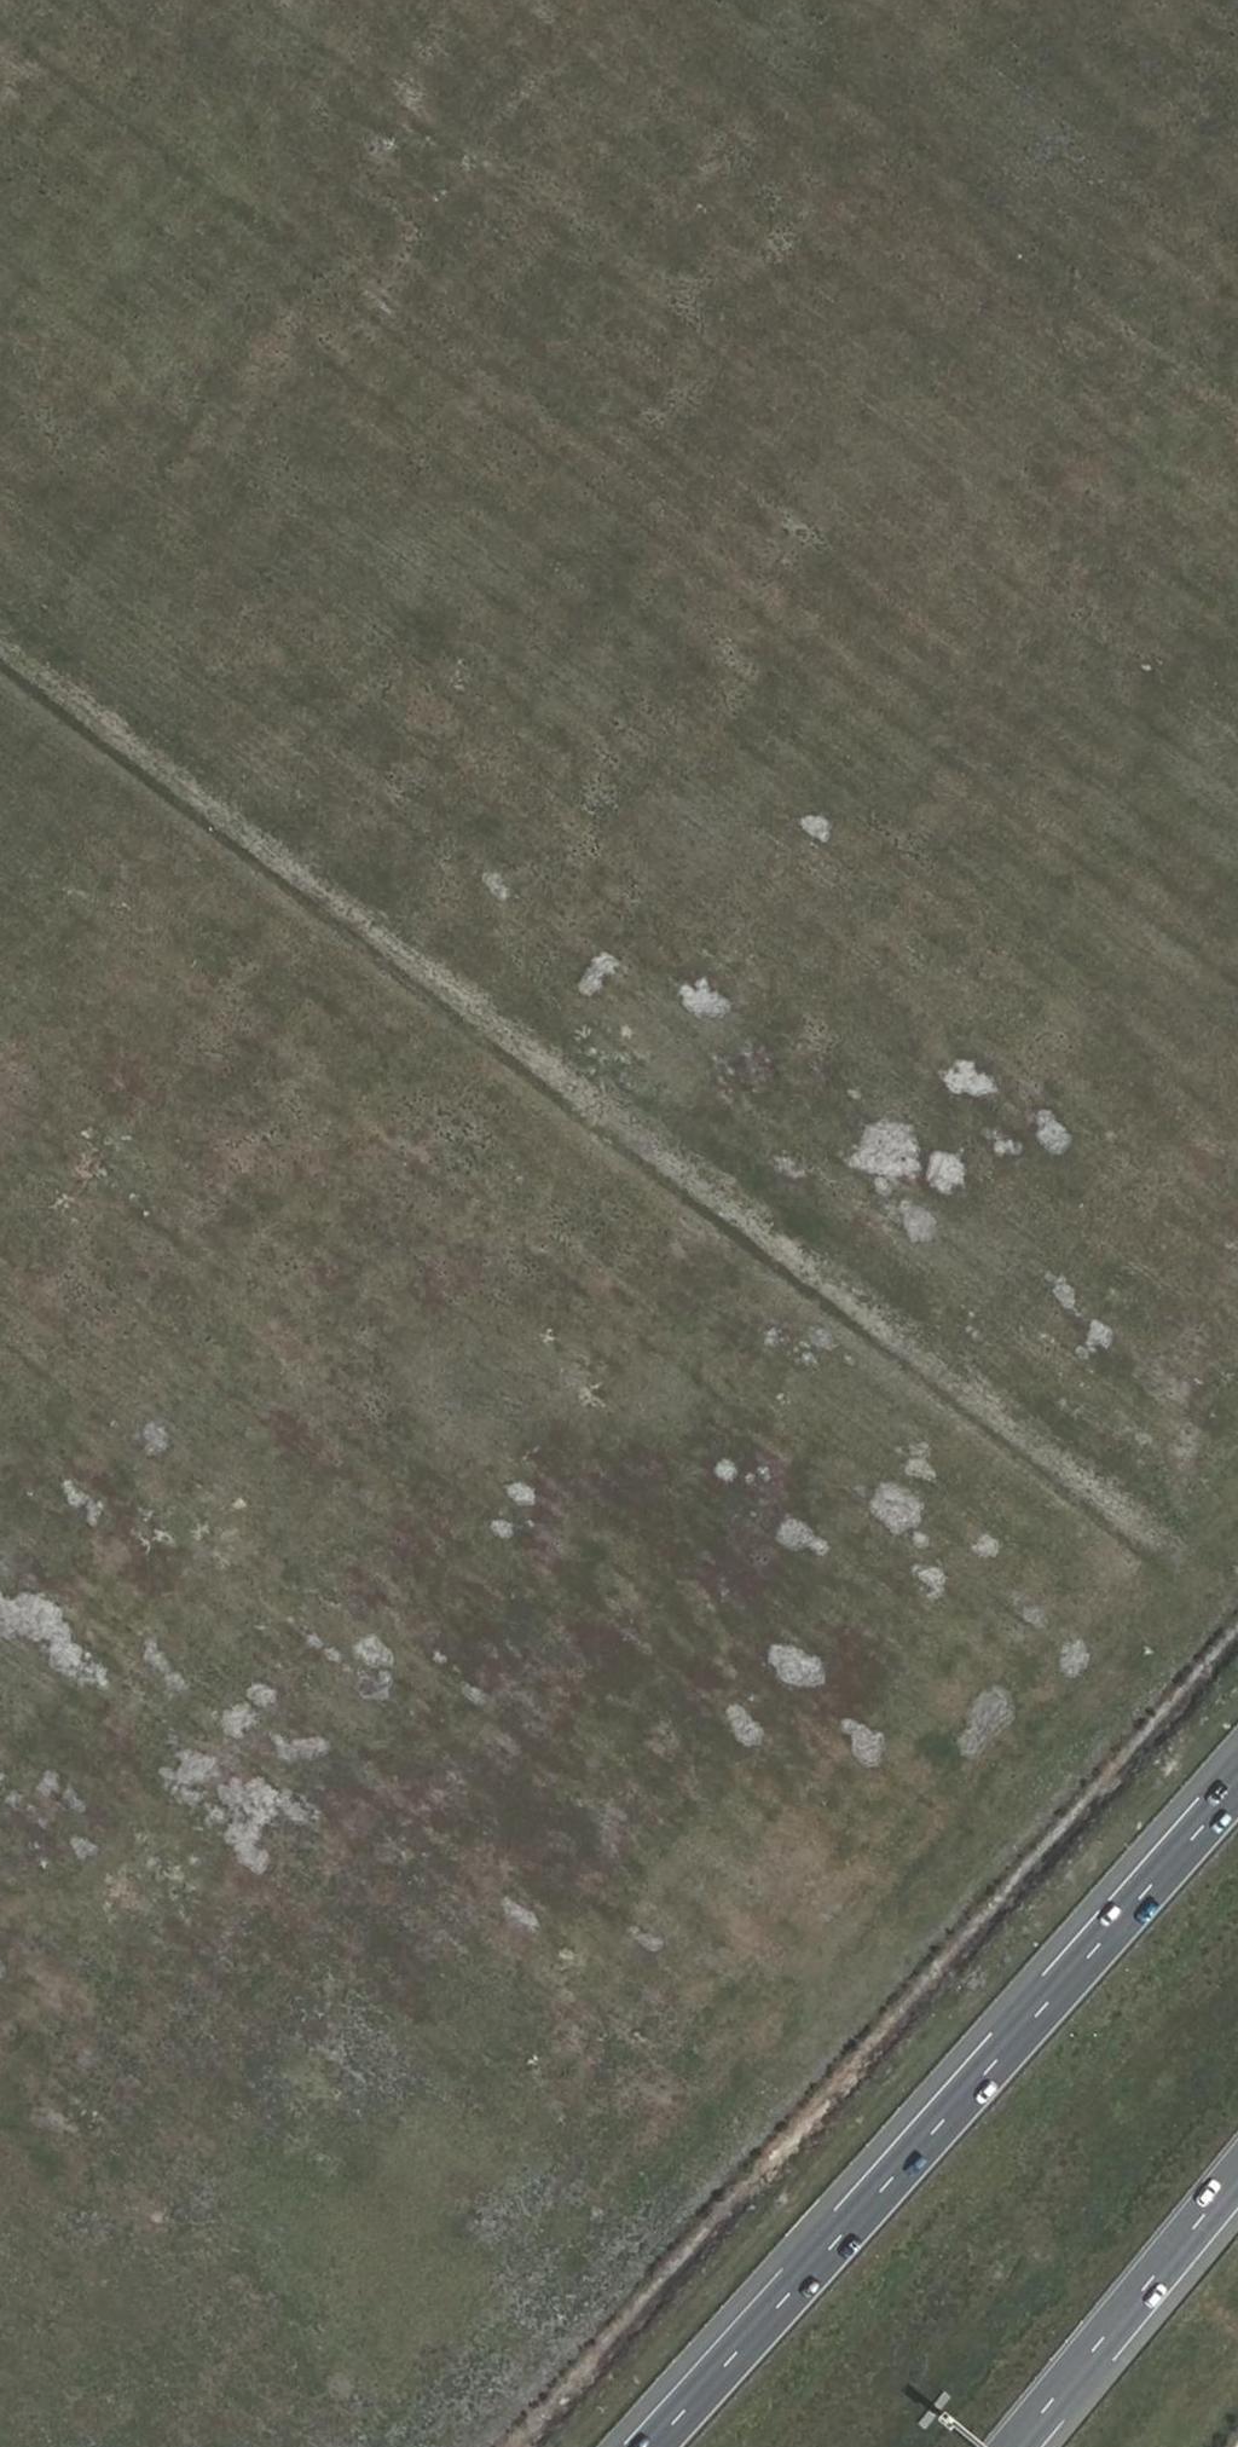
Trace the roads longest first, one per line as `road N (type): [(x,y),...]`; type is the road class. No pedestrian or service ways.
road 1 (motorway): [(1237,1789),(644,2446)]
road 2 (motorway): [(1019,2446),(1237,2185)]

